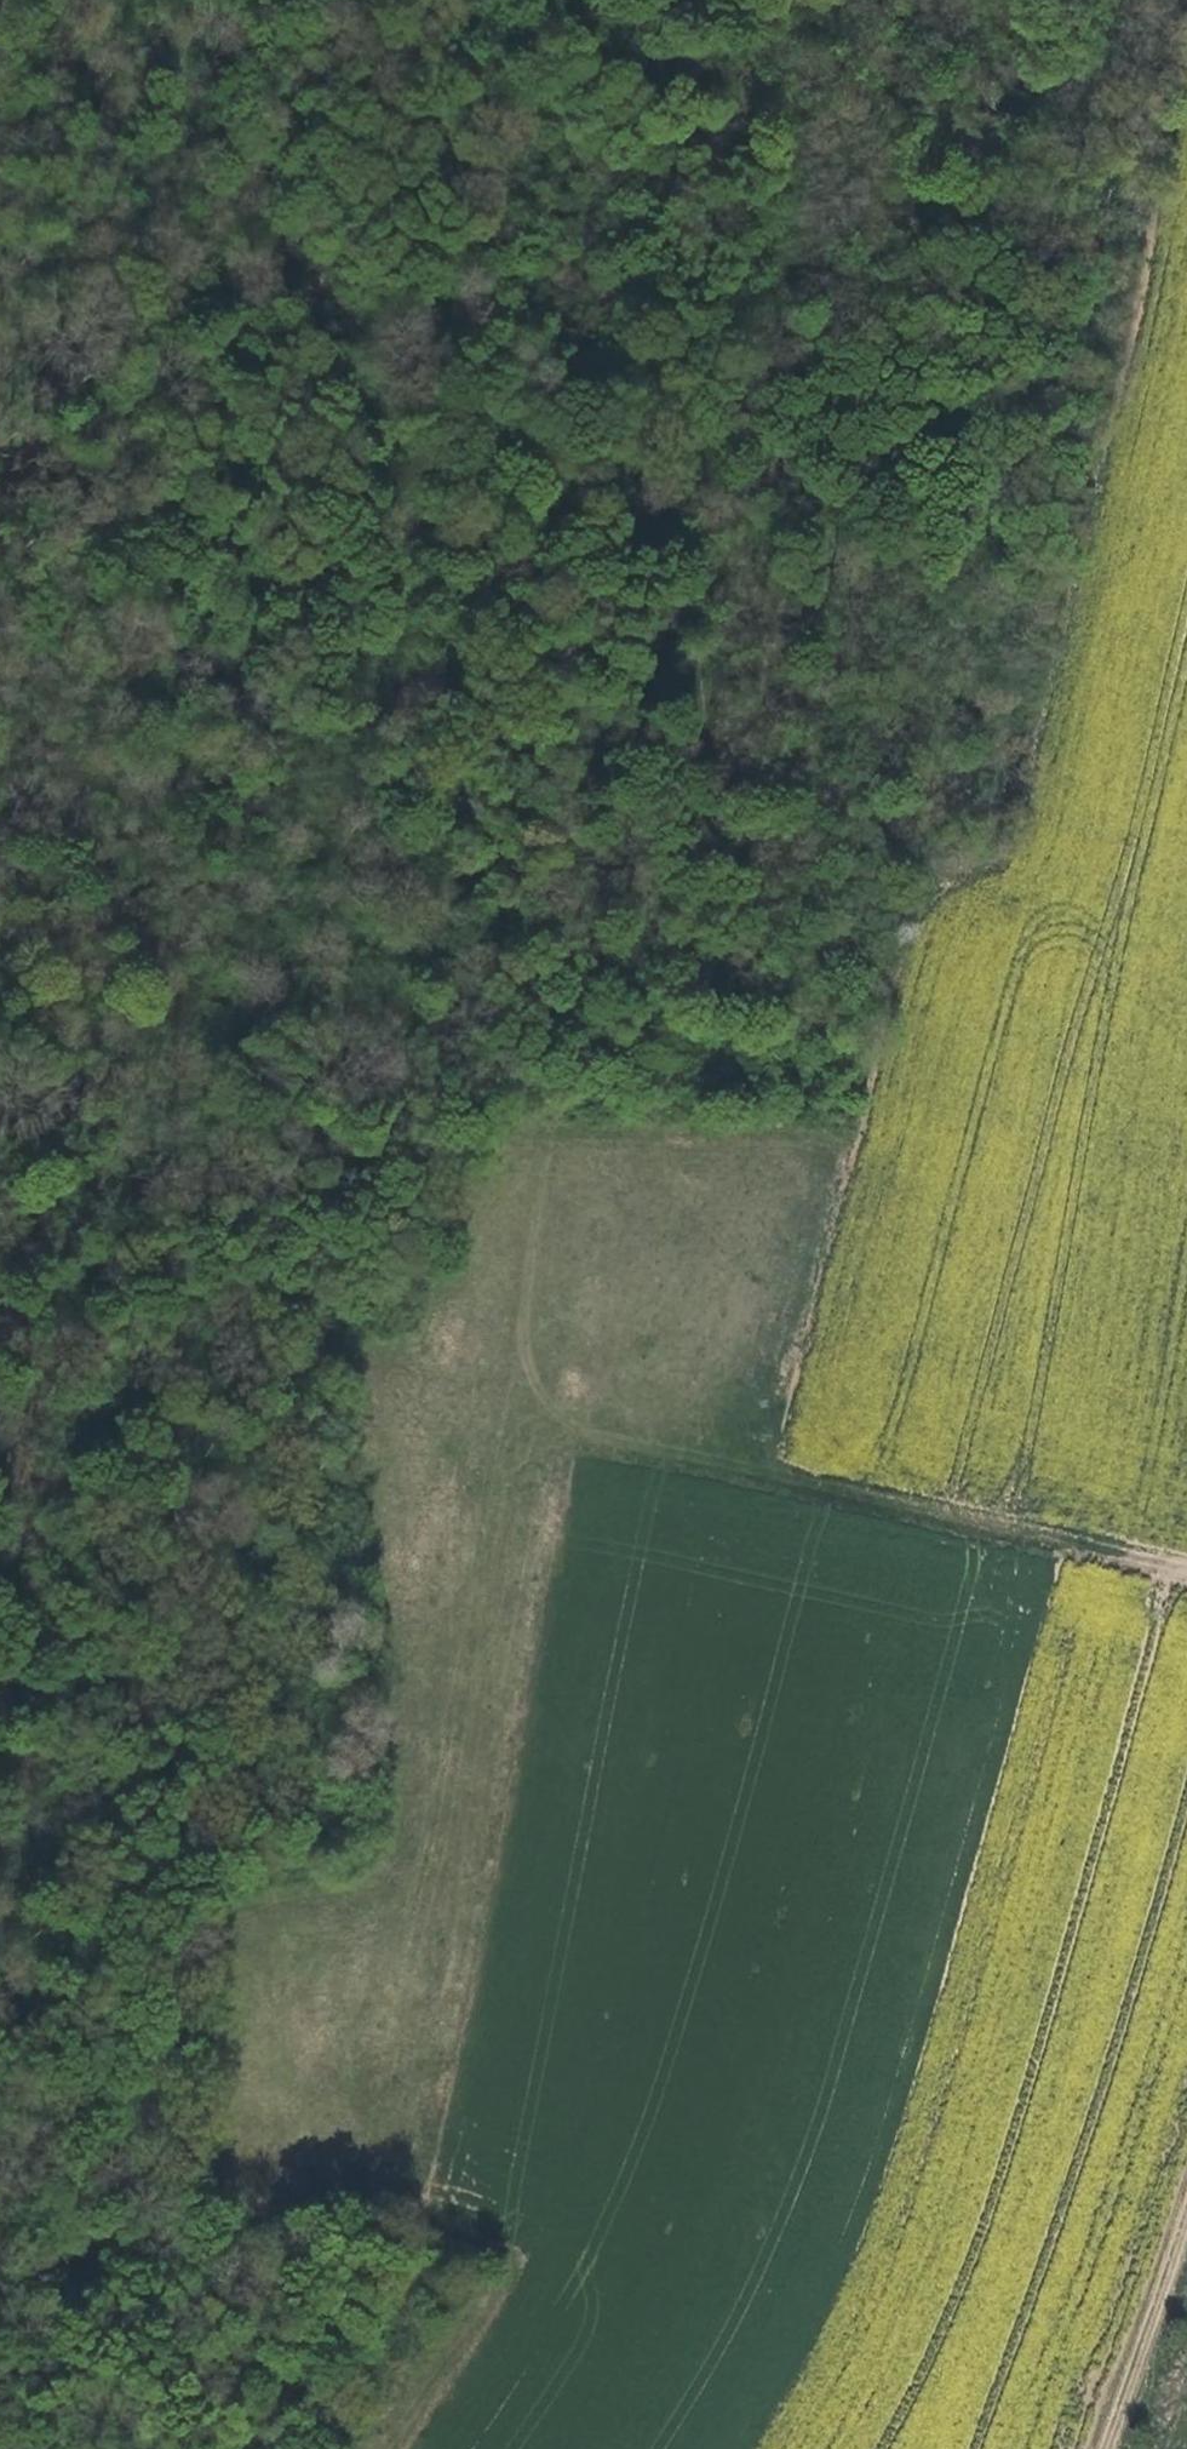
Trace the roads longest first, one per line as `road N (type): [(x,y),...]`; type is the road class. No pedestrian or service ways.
road 1 (track): [(591,1455),(1095,1548),(1186,1581)]
road 2 (track): [(1101,2448),(1186,2205)]

